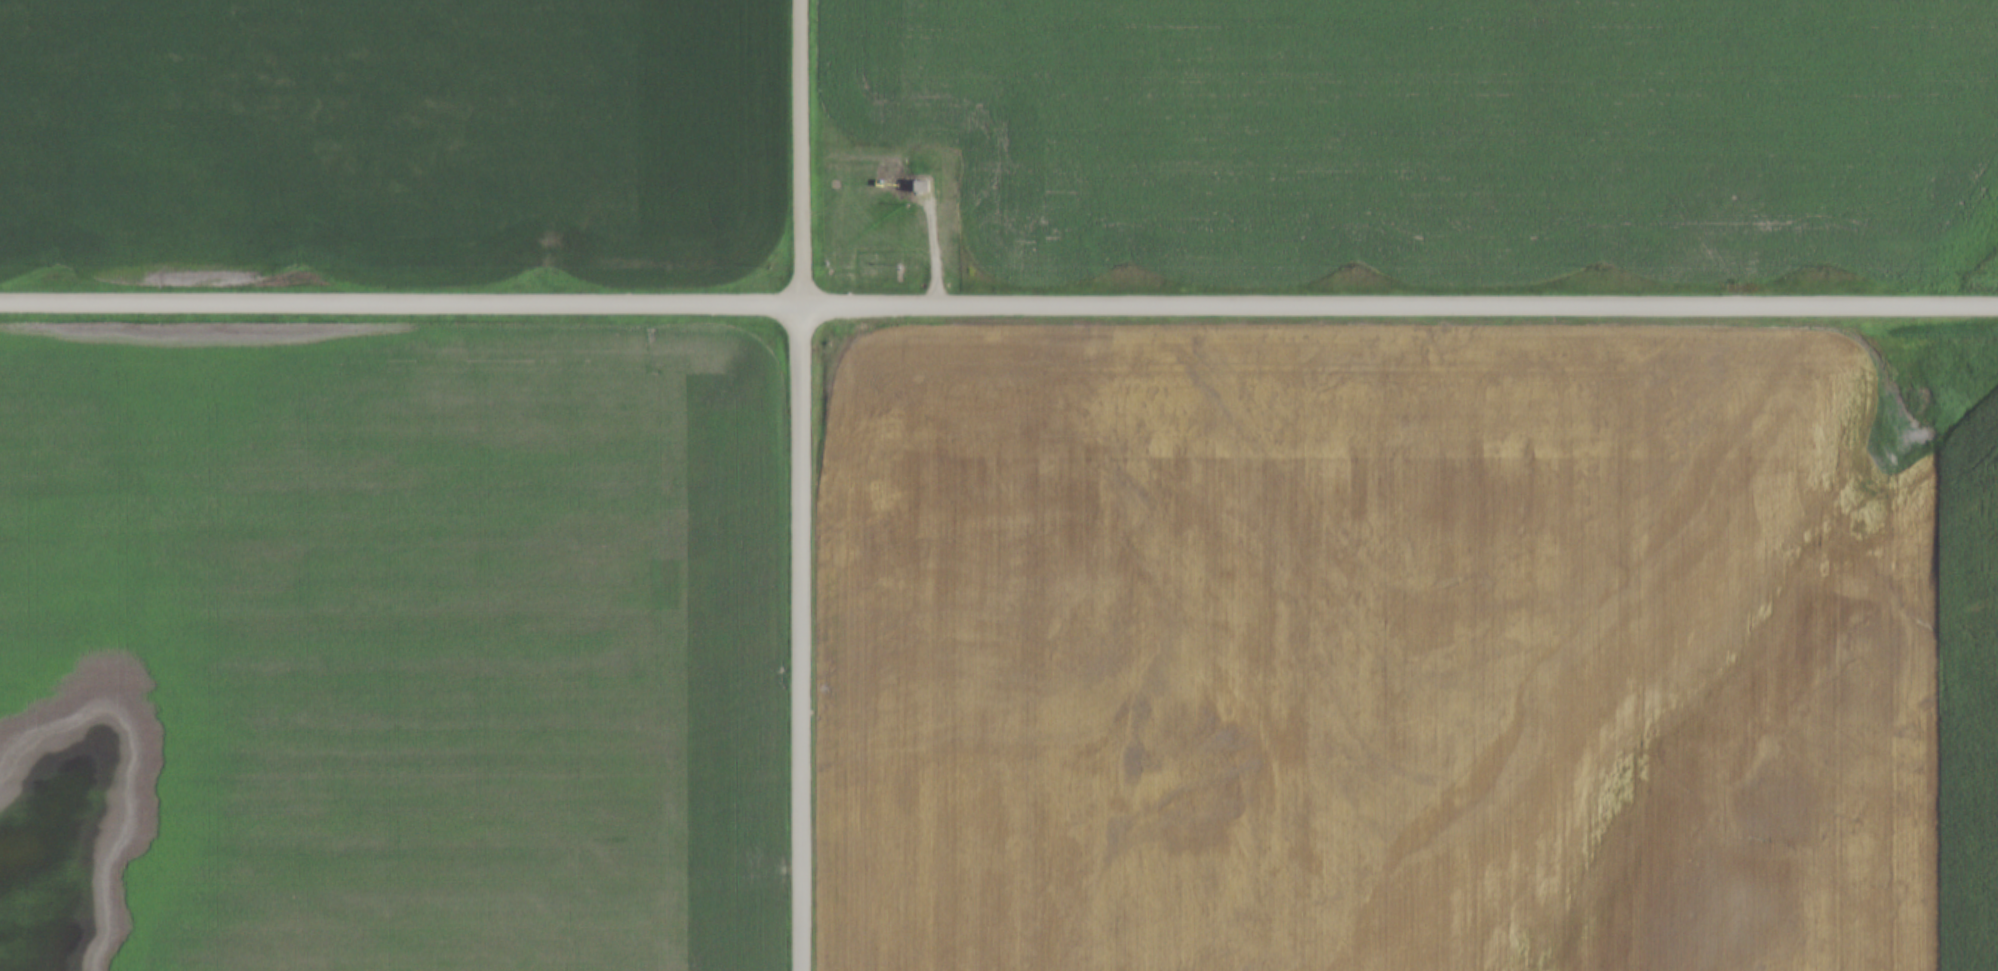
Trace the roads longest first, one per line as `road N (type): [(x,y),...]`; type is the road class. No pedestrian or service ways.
road 1 (residential): [(0,300),(1997,306)]
road 2 (residential): [(800,970),(799,304)]

